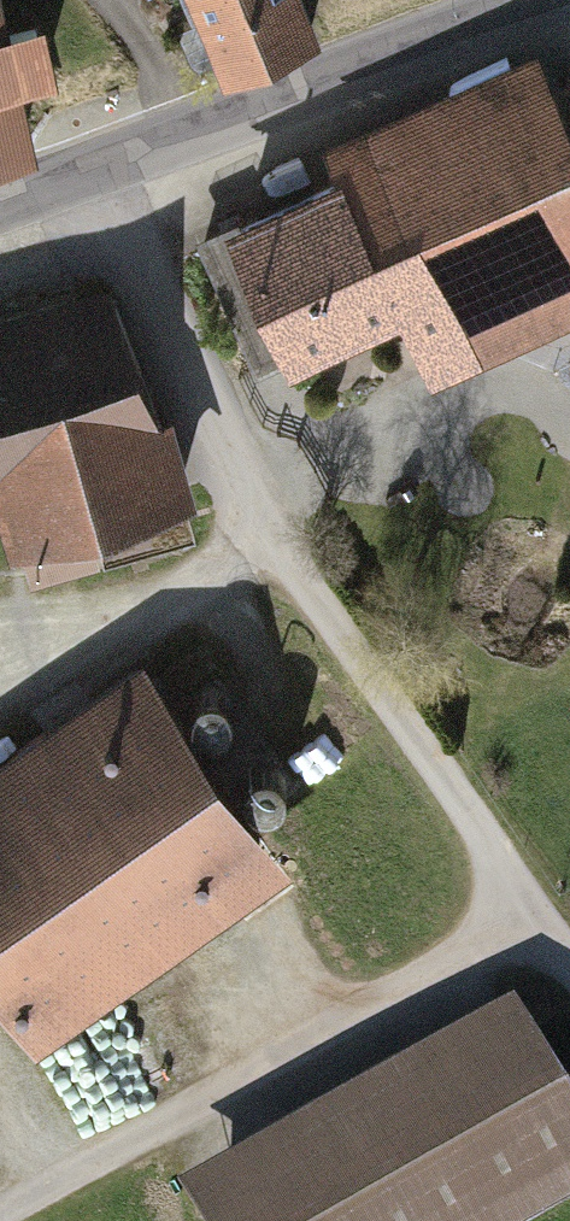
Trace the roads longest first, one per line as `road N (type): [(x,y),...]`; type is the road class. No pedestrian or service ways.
road 1 (residential): [(98,166),(249,500),(569,964)]
road 2 (track): [(535,919),(9,1220)]
road 3 (tertiary): [(98,166),(548,0)]

